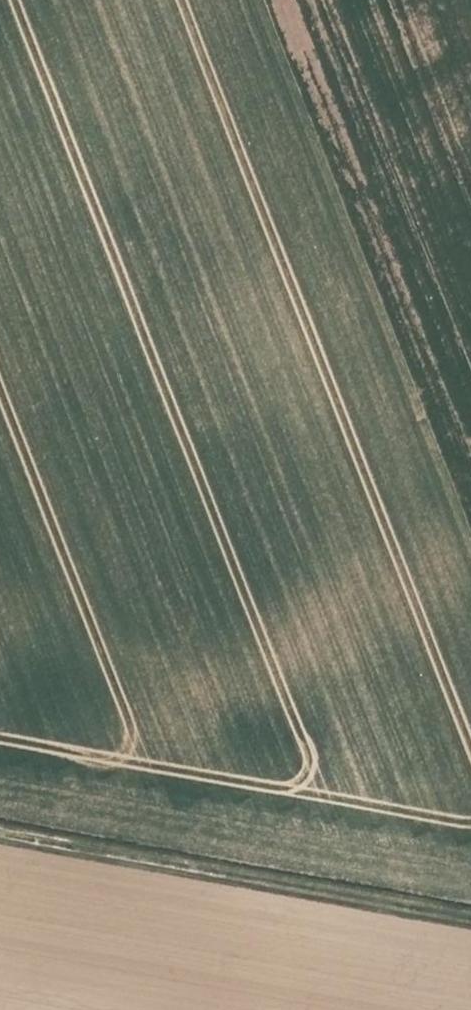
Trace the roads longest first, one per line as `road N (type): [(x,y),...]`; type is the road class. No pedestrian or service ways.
road 1 (track): [(0,830),(470,914)]

